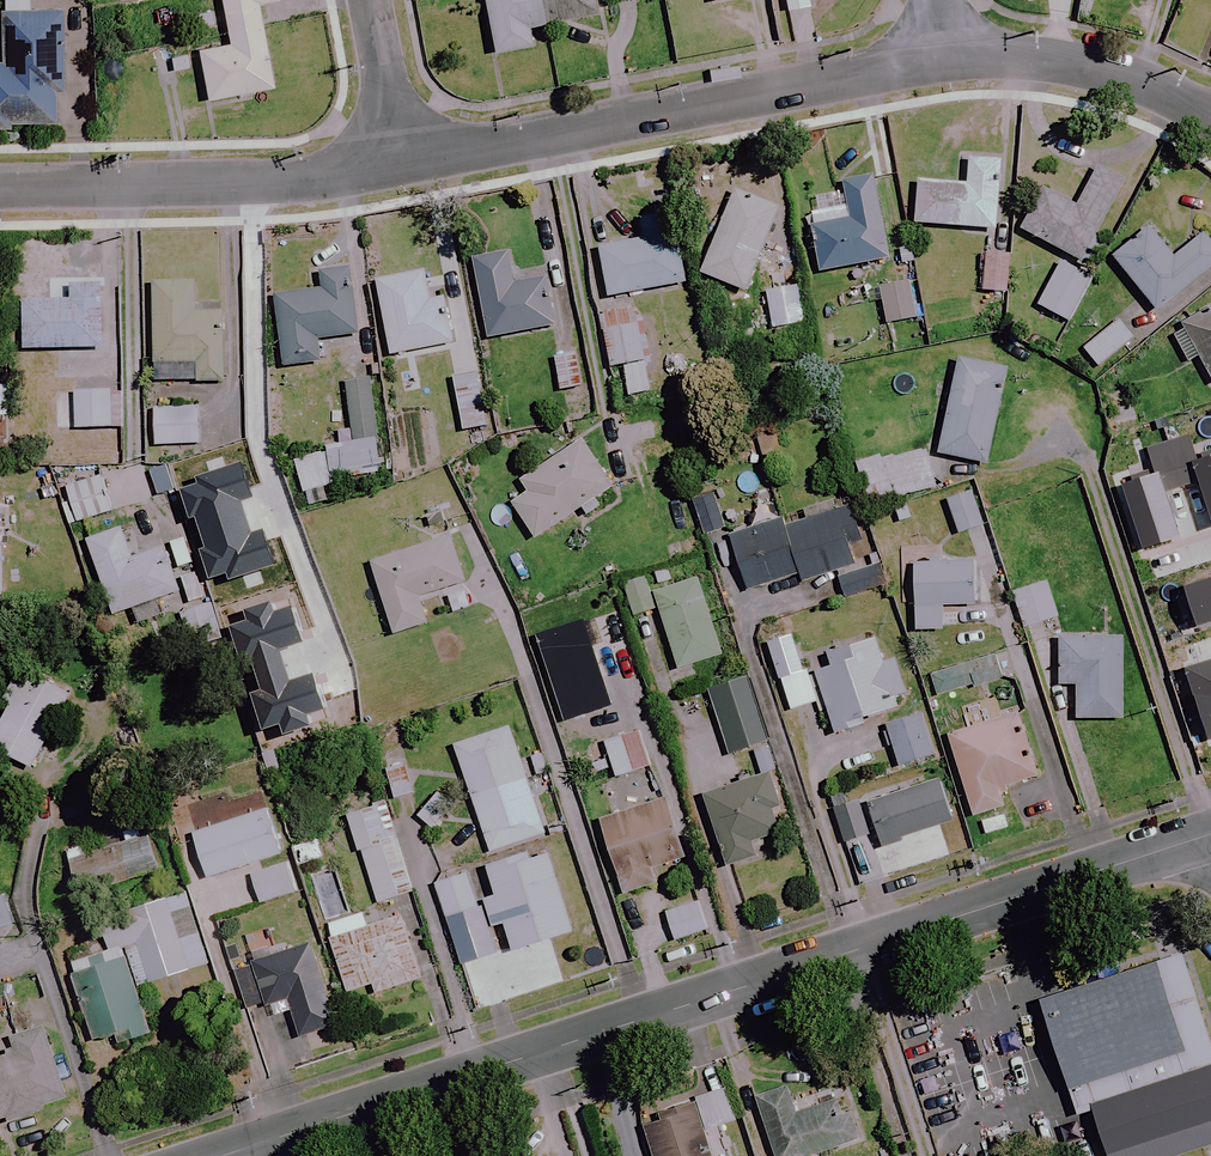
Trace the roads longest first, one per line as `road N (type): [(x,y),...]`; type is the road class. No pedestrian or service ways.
road 1 (unclassified): [(226,1155),(1210,834)]
road 2 (residential): [(401,161),(944,63)]
road 3 (residential): [(0,187),(268,181),(401,161)]
road 4 (residential): [(944,63),(1083,65),(1149,83),(1210,114)]
road 5 (residential): [(401,161),(369,0)]

